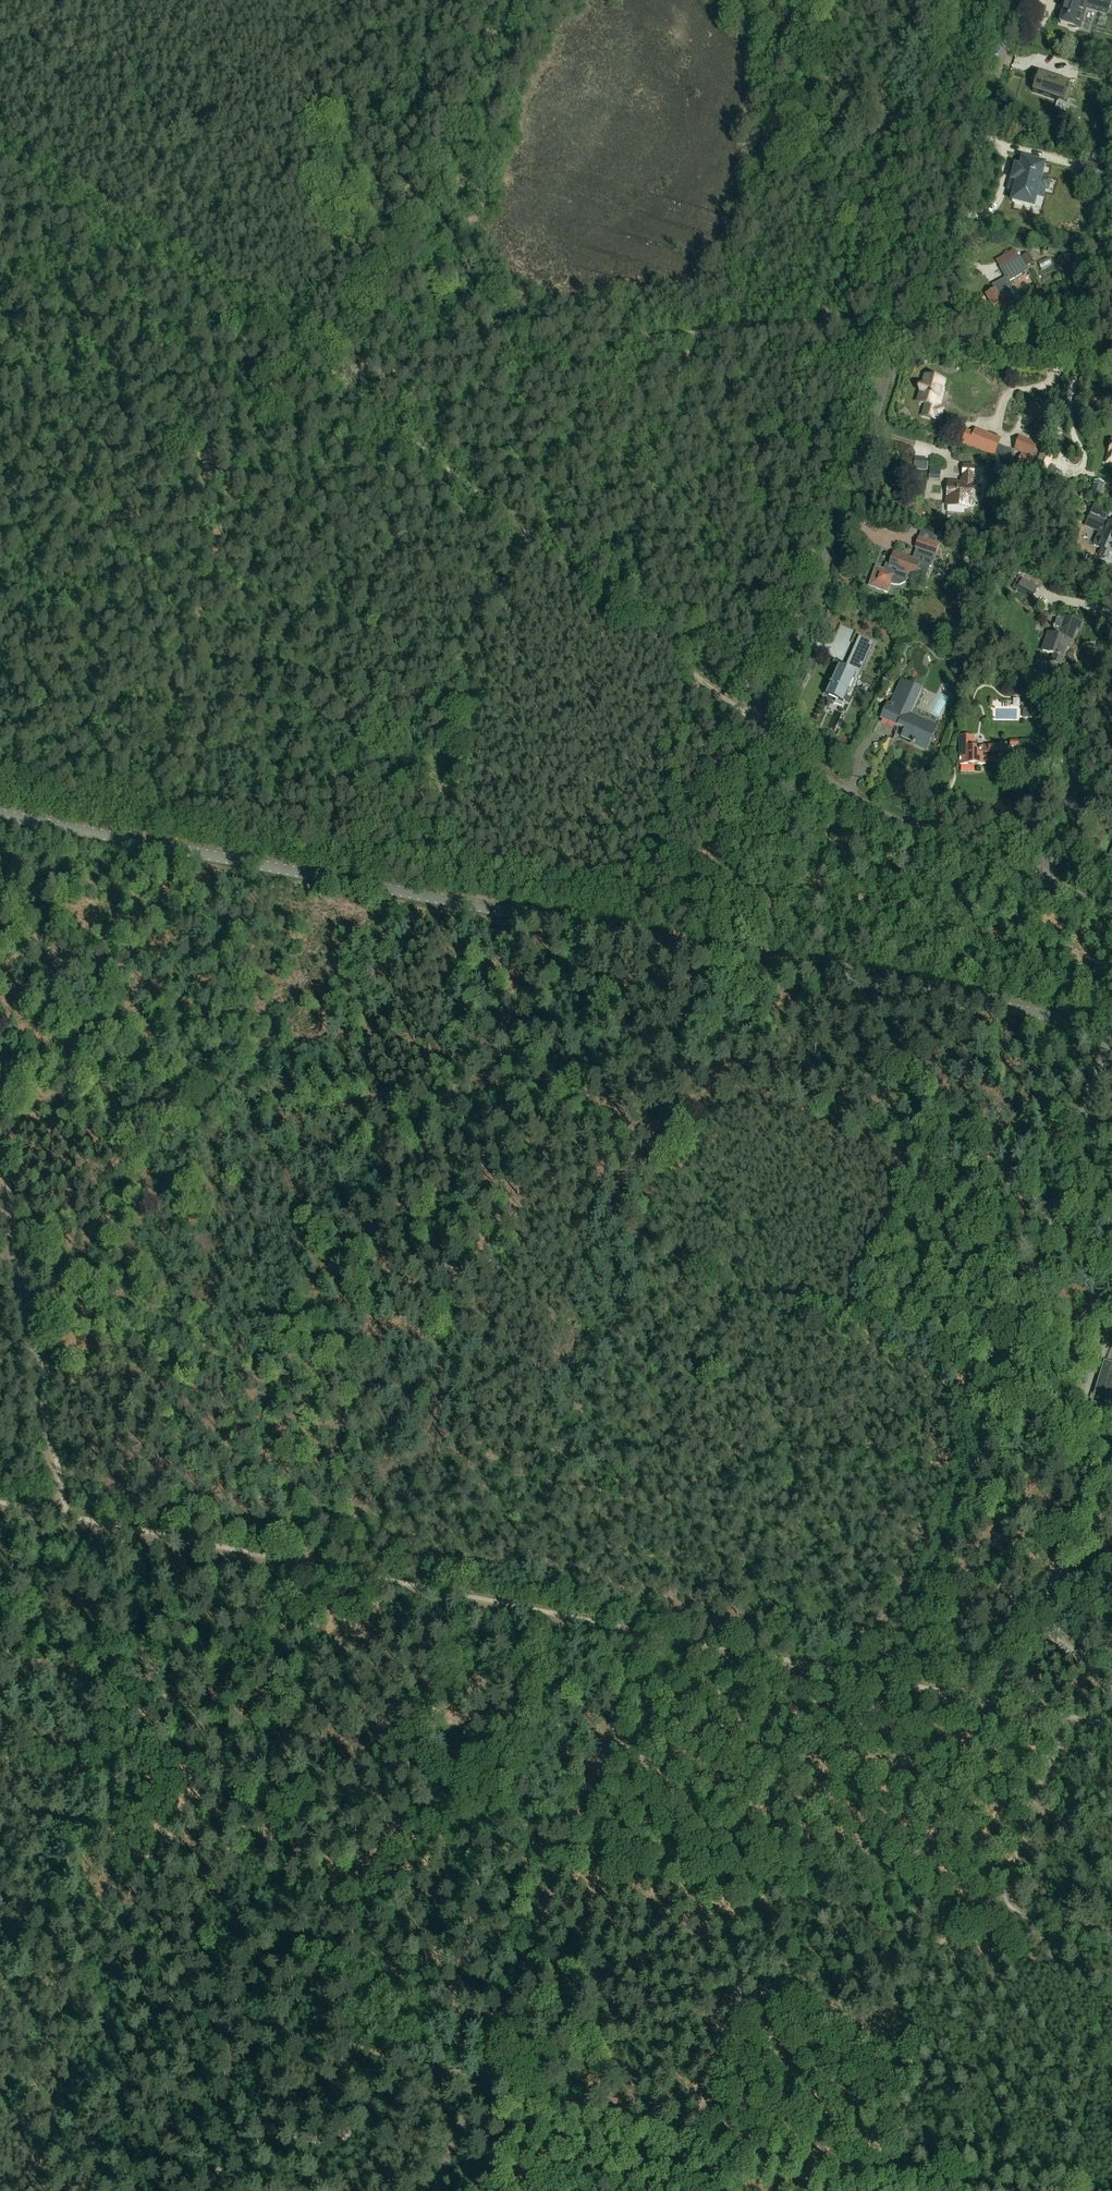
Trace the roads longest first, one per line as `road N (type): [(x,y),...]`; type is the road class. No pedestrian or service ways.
road 1 (tertiary): [(1111,1027),(0,813)]
road 2 (track): [(905,340),(852,323),(597,333),(515,353),(335,370),(757,721)]
road 3 (track): [(0,1954),(412,2057),(893,2190)]
road 4 (track): [(900,1691),(0,1507)]
road 5 (residential): [(1043,879),(868,805),(799,761),(757,721),(892,359),(905,340),(927,337)]
road 6 (track): [(764,2190),(709,2143),(772,1857),(1111,1930)]
road 7 (track): [(437,2190),(653,1632)]
road 8 (track): [(305,351),(251,411),(149,841)]
road 9 (track): [(335,370),(0,166)]
road 10 (track): [(64,1520),(0,1172)]
road 11 (residential): [(927,337),(1015,0)]
road 12 (track): [(819,324),(916,0)]
road 13 (unclassified): [(1038,1250),(1111,1030)]
road 14 (track): [(1111,1736),(900,1691)]
road 15 (track): [(1111,1985),(1068,2190)]
road 16 (unclassified): [(1035,1405),(991,1397),(1038,1250)]
road 17 (residential): [(1043,879),(1111,692)]
road 18 (track): [(1062,1726),(999,1905)]
road 19 (residential): [(1111,369),(927,337)]
road 20 (track): [(87,1526),(0,1661)]
road 21 (unclassified): [(1035,1405),(1062,1410),(1088,1392),(1102,1346),(1100,1301)]
road 22 (unclassified): [(1035,1405),(1073,1330),(1100,1301)]

